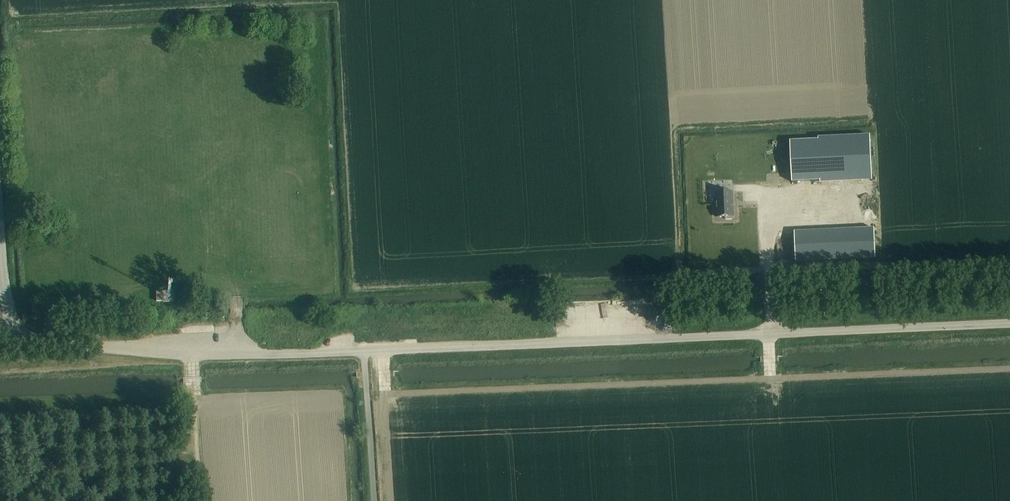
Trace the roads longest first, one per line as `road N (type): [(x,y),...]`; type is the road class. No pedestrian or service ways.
road 1 (unclassified): [(364,350),(1009,323)]
road 2 (unclassified): [(10,339),(177,352),(364,350)]
road 3 (track): [(675,274),(886,266)]
road 4 (track): [(201,500),(190,353)]

